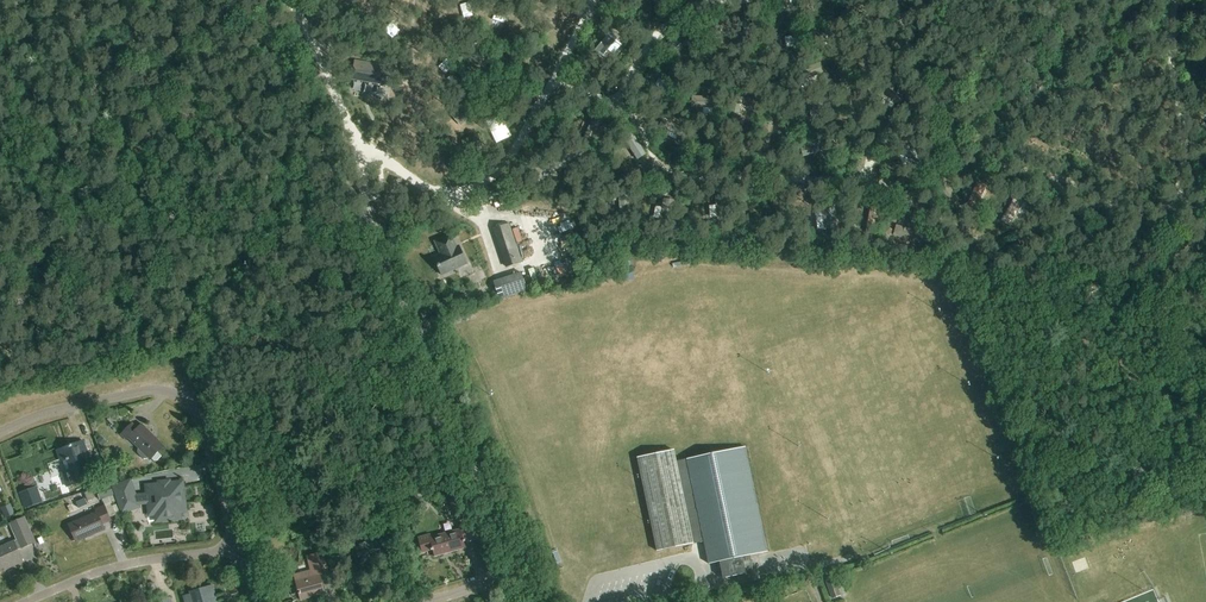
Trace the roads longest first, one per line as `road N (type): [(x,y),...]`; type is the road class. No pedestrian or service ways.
road 1 (track): [(550,83),(616,107),(662,166),(680,176),(871,177),(873,160),(835,58),(816,29),(759,0)]
road 2 (track): [(895,0),(929,108),(964,152),(1136,207),(1205,215)]
road 3 (unclassified): [(515,566),(368,215)]
road 4 (track): [(359,151),(438,194),(489,181),(520,138),(591,0)]
road 5 (residential): [(0,433),(55,410),(140,391),(171,393),(202,422),(237,545)]
road 6 (residential): [(26,601),(123,566),(237,545)]
road 7 (track): [(1177,206),(1184,129),(1174,0)]
road 8 (track): [(363,174),(340,99),(288,0)]

